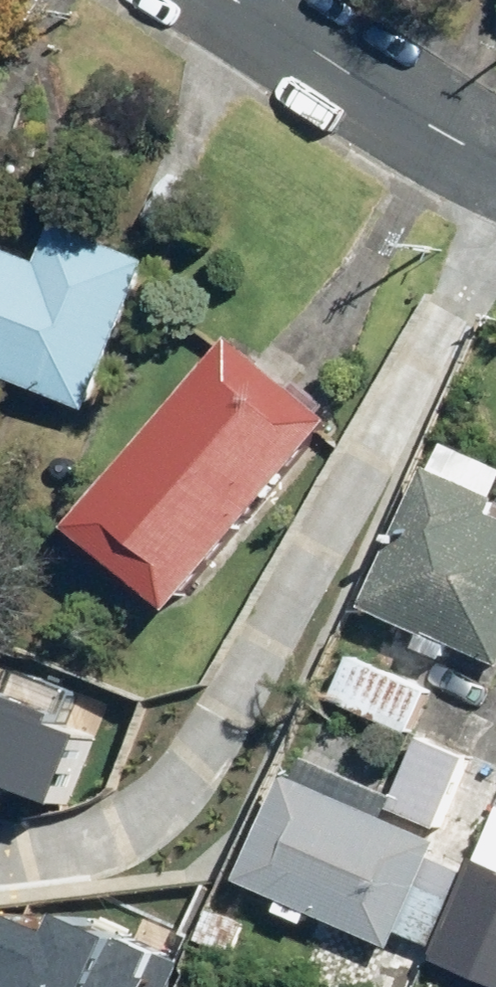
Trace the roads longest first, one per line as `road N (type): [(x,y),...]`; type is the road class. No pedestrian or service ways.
road 1 (residential): [(0,856),(120,831),(175,789),(333,531),(495,237)]
road 2 (residential): [(495,153),(252,0)]

